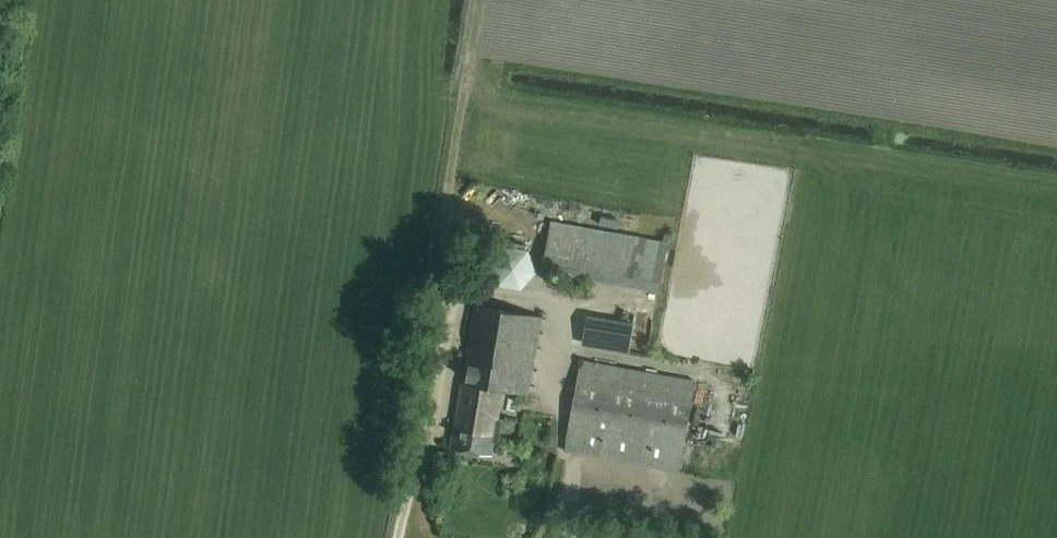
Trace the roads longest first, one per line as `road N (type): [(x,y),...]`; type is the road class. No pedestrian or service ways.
road 1 (track): [(451,201),(480,0)]
road 2 (track): [(397,537),(416,472),(438,432),(456,355)]

